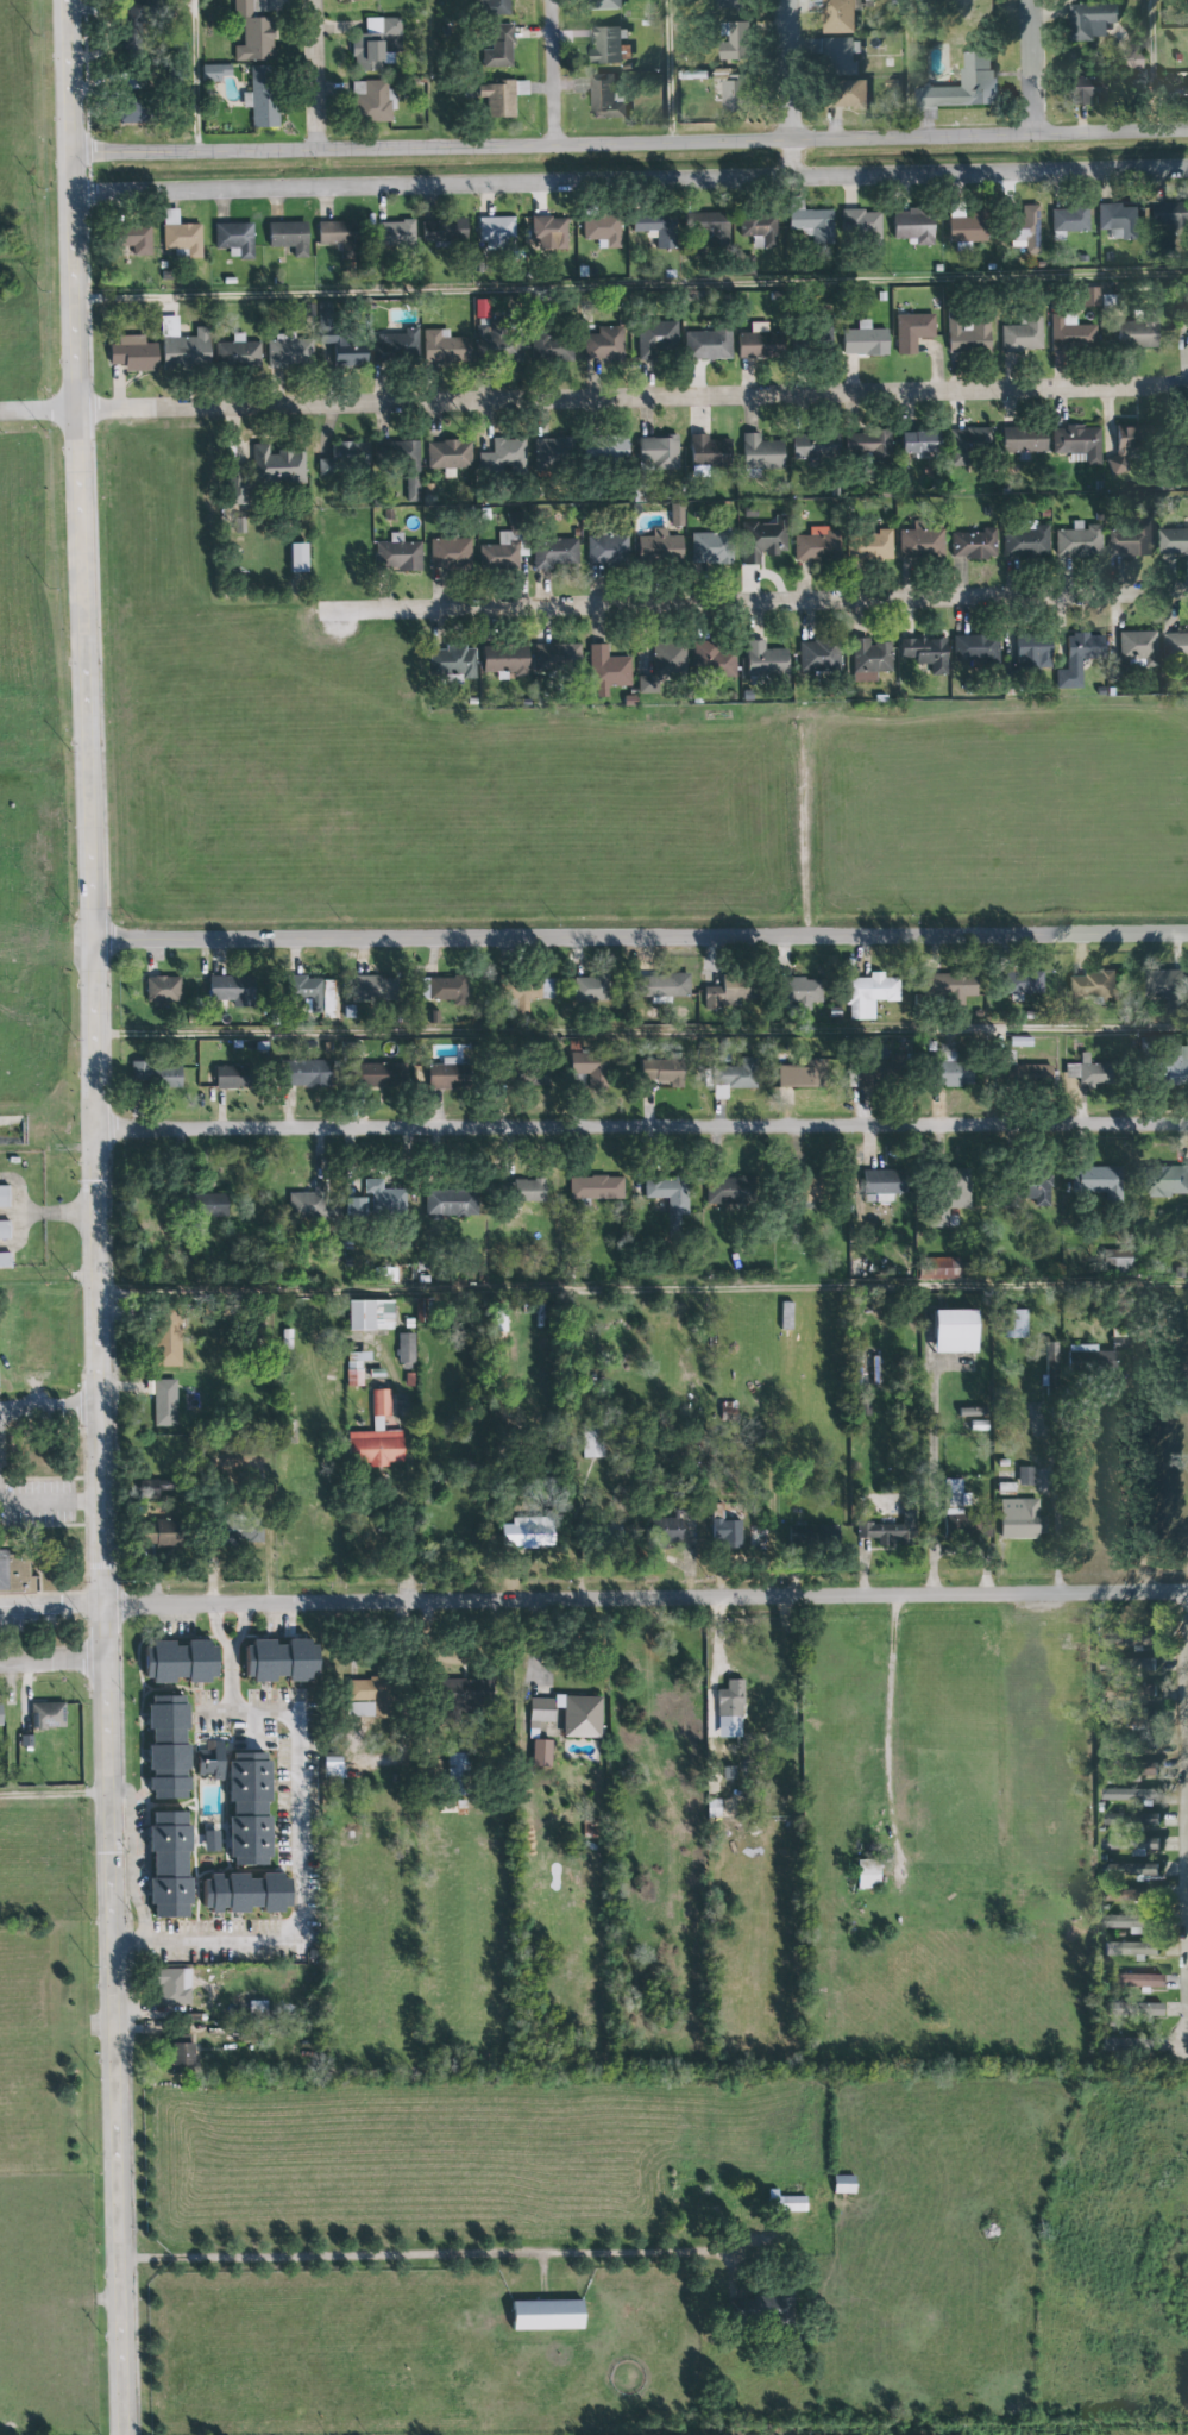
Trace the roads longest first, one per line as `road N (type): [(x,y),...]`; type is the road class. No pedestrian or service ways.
road 1 (tertiary): [(129,2434),(96,1406),(67,0)]
road 2 (residential): [(70,152),(1187,131)]
road 3 (residential): [(71,193),(1187,170)]
road 4 (residential): [(76,410),(1187,385)]
road 5 (residential): [(90,944),(1187,933)]
road 6 (residential): [(95,1295),(1187,1279)]
road 7 (residential): [(95,1130),(1187,1124)]
road 8 (tertiary): [(105,1607),(1187,1593)]
road 9 (residential): [(329,613),(1187,599)]
road 10 (residential): [(124,2263),(715,2248)]
road 11 (residential): [(1182,1593),(1187,1870)]
road 12 (residential): [(793,177),(787,0)]
road 13 (residential): [(319,148),(314,0)]
road 14 (residential): [(554,144),(550,0)]
road 15 (residential): [(1036,134),(1032,0)]

